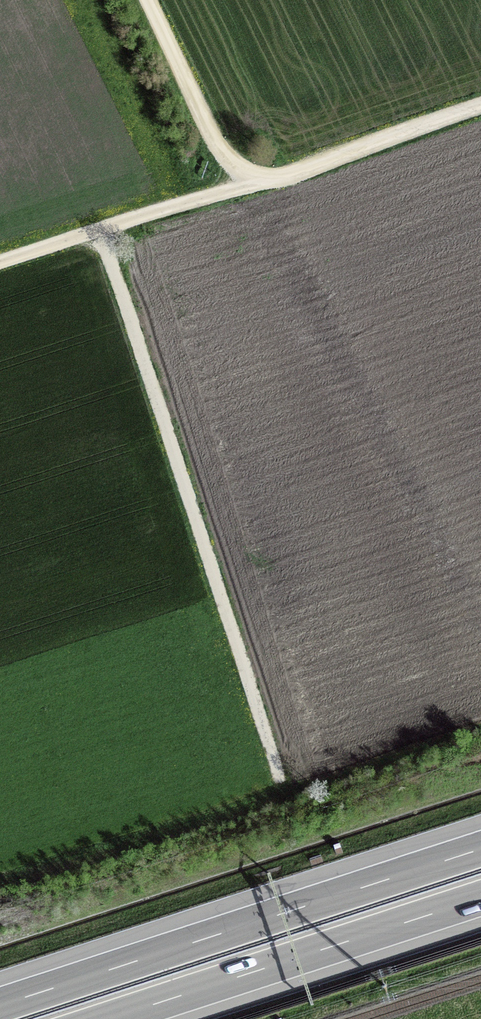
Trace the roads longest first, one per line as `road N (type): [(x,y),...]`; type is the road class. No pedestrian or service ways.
road 1 (track): [(99,232),(279,785)]
road 2 (motorway): [(480,850),(0,1005)]
road 3 (motorway): [(112,1018),(480,899)]
road 4 (track): [(0,262),(269,180)]
road 5 (unclassified): [(147,0),(217,146),(246,173),(269,180)]
road 6 (unclassified): [(480,105),(269,180)]

